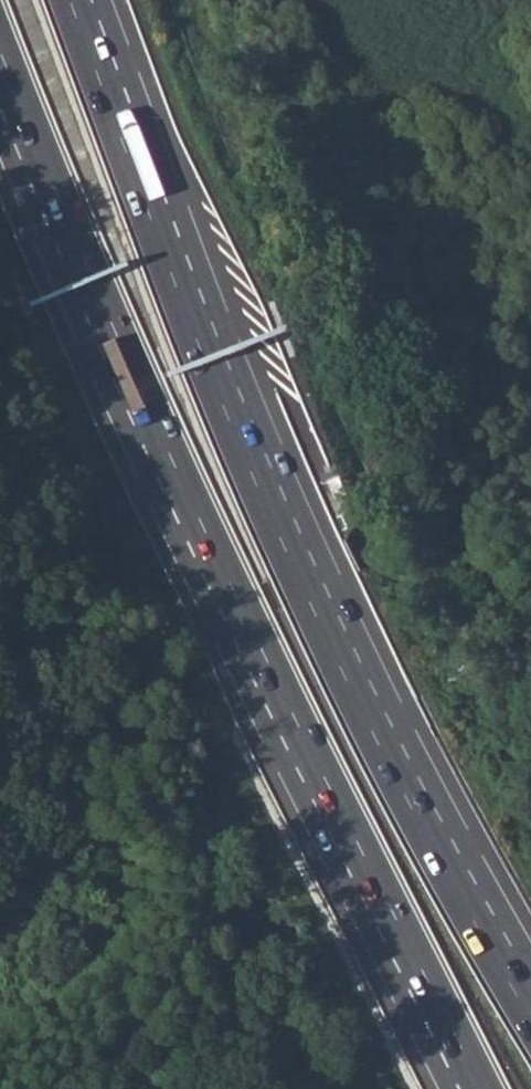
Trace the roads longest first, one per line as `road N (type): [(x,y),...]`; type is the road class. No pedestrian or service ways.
road 1 (trunk): [(0,44),(184,480),(484,1088)]
road 2 (trunk): [(530,978),(302,534),(91,0)]

